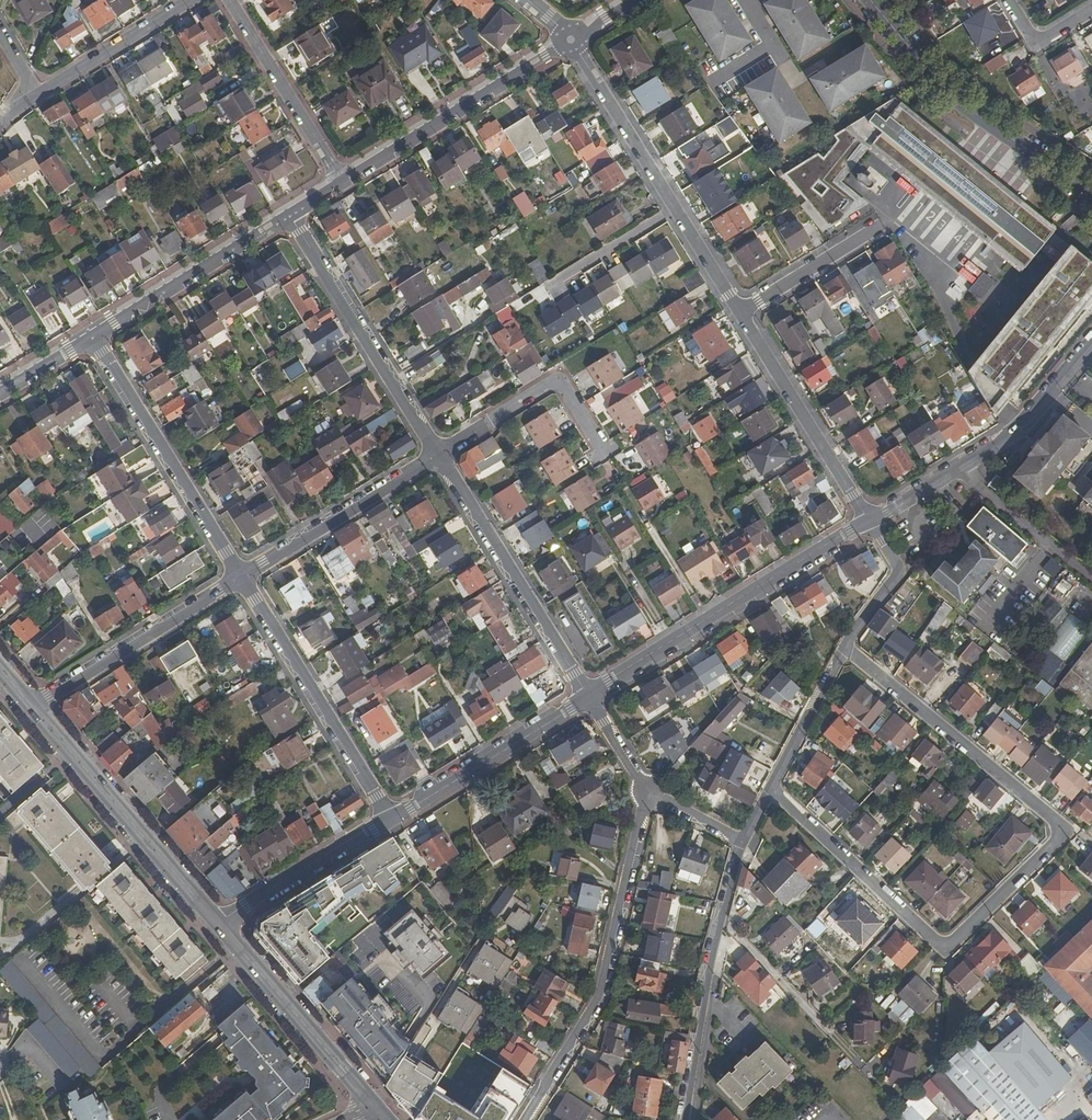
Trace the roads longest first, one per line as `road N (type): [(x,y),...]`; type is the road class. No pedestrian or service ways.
road 1 (residential): [(771,789),(939,938),(953,941),(1061,834),(1063,823),(847,647)]
road 2 (residential): [(645,787),(606,986),(525,1119)]
road 3 (tertiary): [(870,520),(589,694)]
road 4 (tertiary): [(1091,198),(954,102),(869,0)]
road 5 (tertiary): [(28,705),(219,925)]
road 6 (tertiary): [(1091,343),(1012,432),(870,520)]
road 7 (unclassified): [(685,1119),(718,922),(742,840)]
road 8 (unclassified): [(439,452),(589,694)]
road 9 (unclassified): [(289,211),(439,452)]
road 10 (unclassified): [(242,576),(391,817)]
road 11 (unclassified): [(92,337),(242,576)]
road 12 (residential): [(340,180),(571,40)]
road 13 (unclassified): [(242,576),(28,705)]
road 14 (residential): [(870,520),(741,311)]
road 15 (tertiary): [(219,925),(372,1103)]
road 16 (unclassified): [(92,337),(289,211)]
road 17 (tertiary): [(589,694),(391,817)]
road 18 (unclassified): [(439,452),(242,576)]
road 19 (unclassified): [(602,449),(558,382),(439,452)]
road 20 (residential): [(340,180),(233,0)]
road 21 (tertiary): [(391,817),(219,925)]
road 22 (residential): [(679,211),(571,40)]
road 23 (unclassified): [(187,0),(35,96)]
road 24 (unclassified): [(771,789),(847,647)]
road 25 (residential): [(741,311),(878,229)]
road 26 (residential): [(679,211),(549,287)]
road 27 (unclassified): [(847,647),(898,577),(870,520)]

